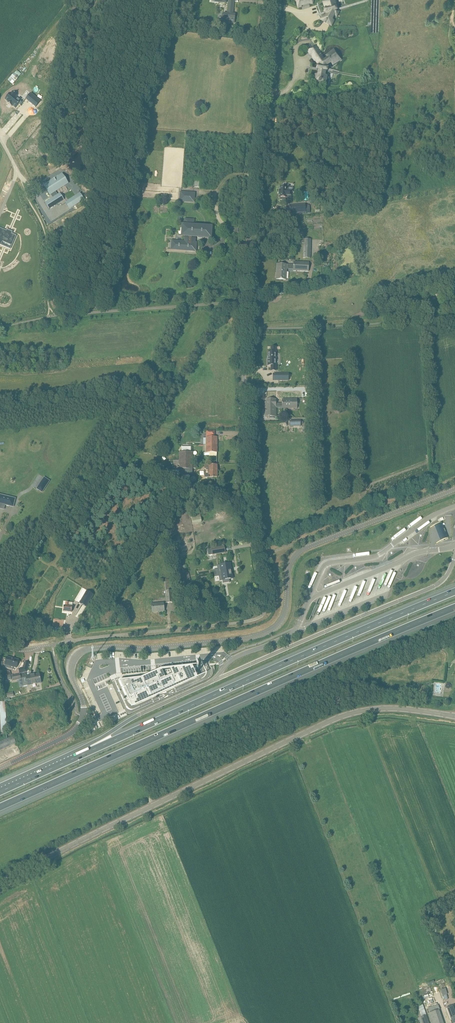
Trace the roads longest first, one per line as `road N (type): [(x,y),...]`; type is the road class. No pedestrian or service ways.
road 1 (unclassified): [(0,767),(77,729),(83,708),(70,672),(74,655),(263,635),(284,615),(288,570),(300,551),(454,490)]
road 2 (motorway): [(0,807),(454,607)]
road 3 (tertiary): [(454,716),(375,709),(330,721),(0,883)]
road 4 (unclassified): [(257,558),(248,298),(262,108)]
road 5 (motorway): [(454,592),(76,757)]
road 6 (motorway): [(215,680),(76,757)]
road 7 (unclassified): [(262,108),(386,82)]

